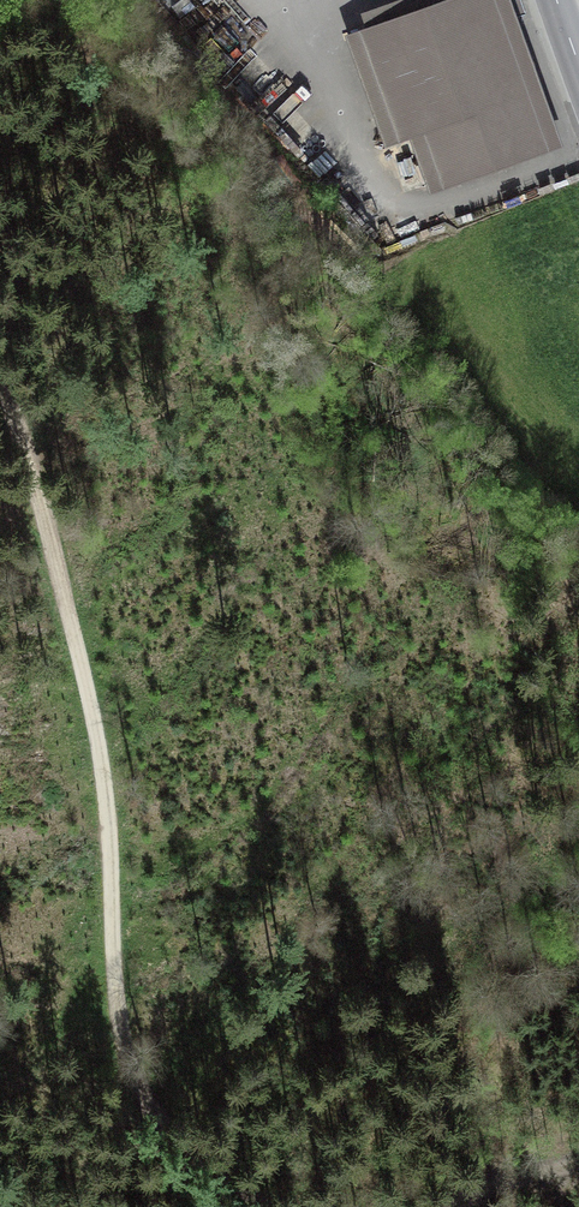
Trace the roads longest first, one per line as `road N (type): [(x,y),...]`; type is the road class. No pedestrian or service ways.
road 1 (track): [(0,395),(18,427),(95,727),(109,811),(120,1056),(136,1094),(260,1206)]
road 2 (track): [(460,1206),(578,1164)]

